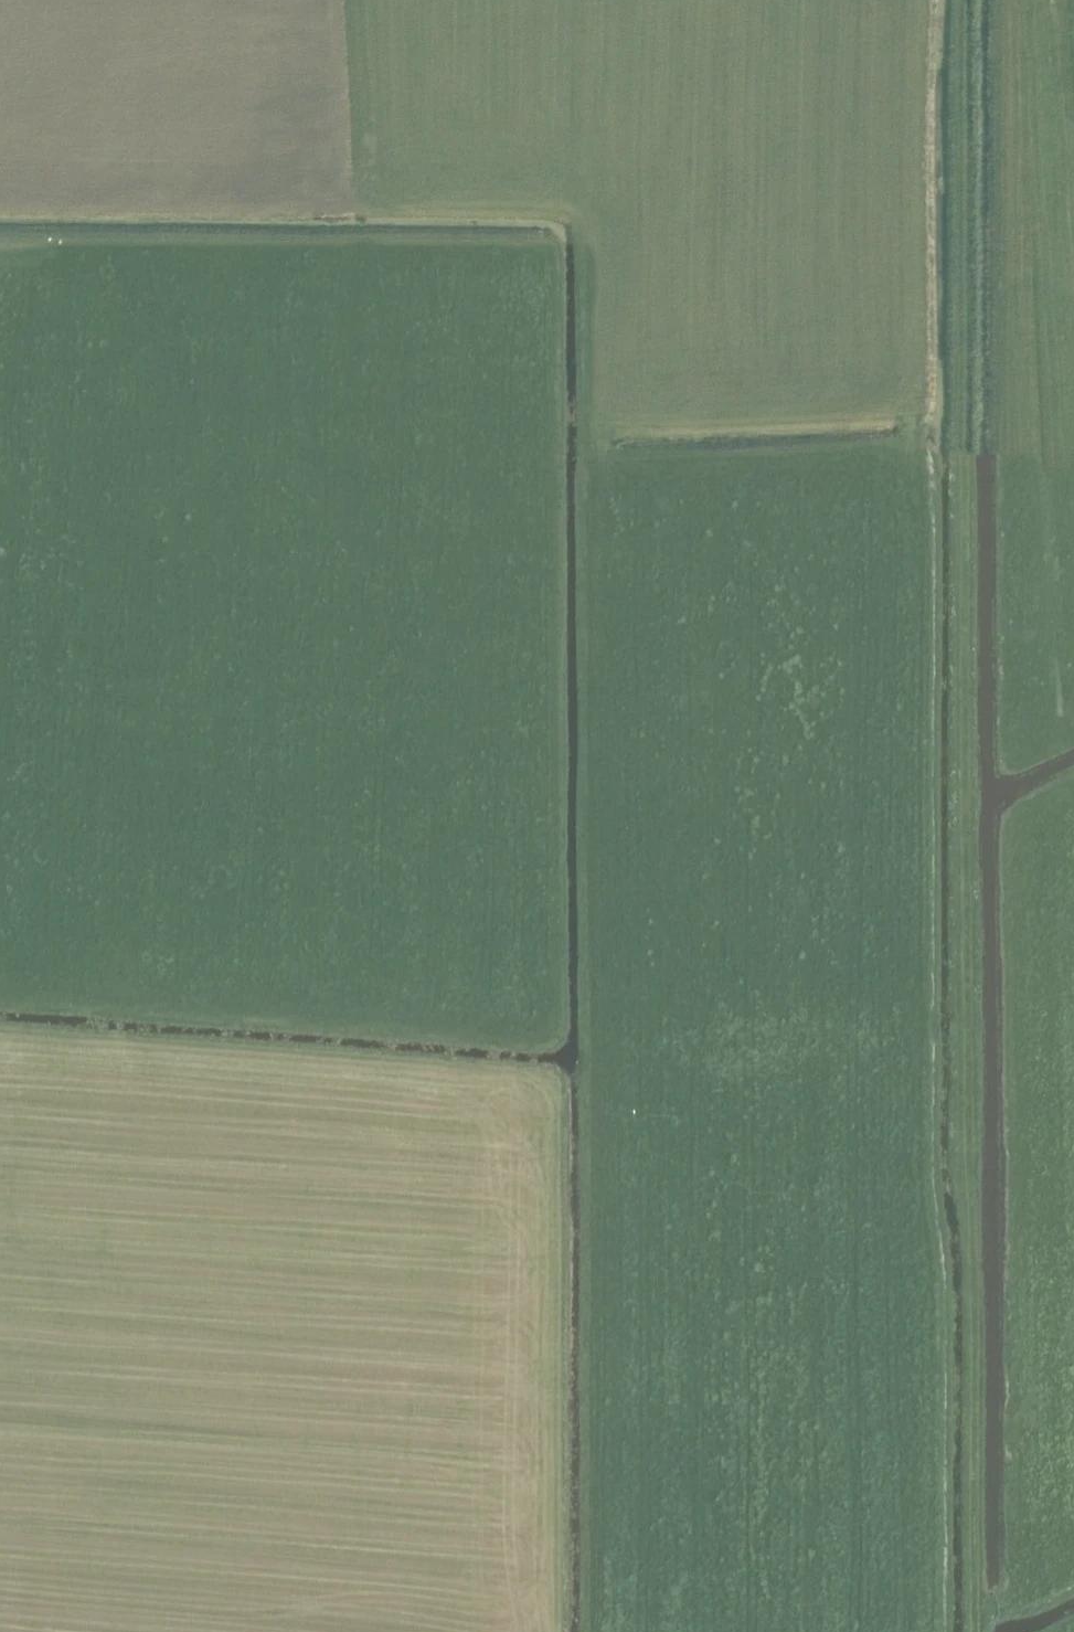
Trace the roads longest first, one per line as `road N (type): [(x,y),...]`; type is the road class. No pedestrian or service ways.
road 1 (track): [(963,0),(973,1631)]

